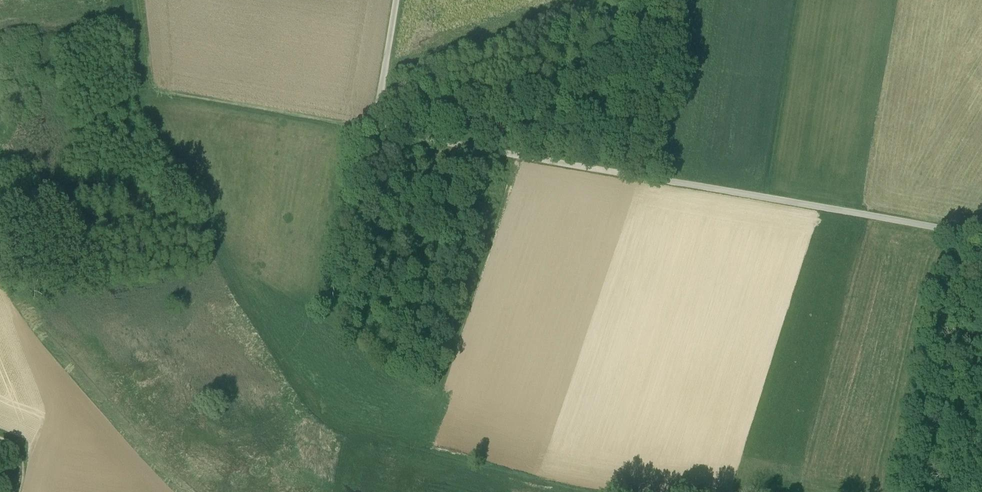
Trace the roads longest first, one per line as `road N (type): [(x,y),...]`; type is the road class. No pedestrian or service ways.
road 1 (unclassified): [(981,238),(377,132),(398,0)]
road 2 (track): [(124,91),(146,89),(377,132)]
road 3 (track): [(794,0),(762,199)]

